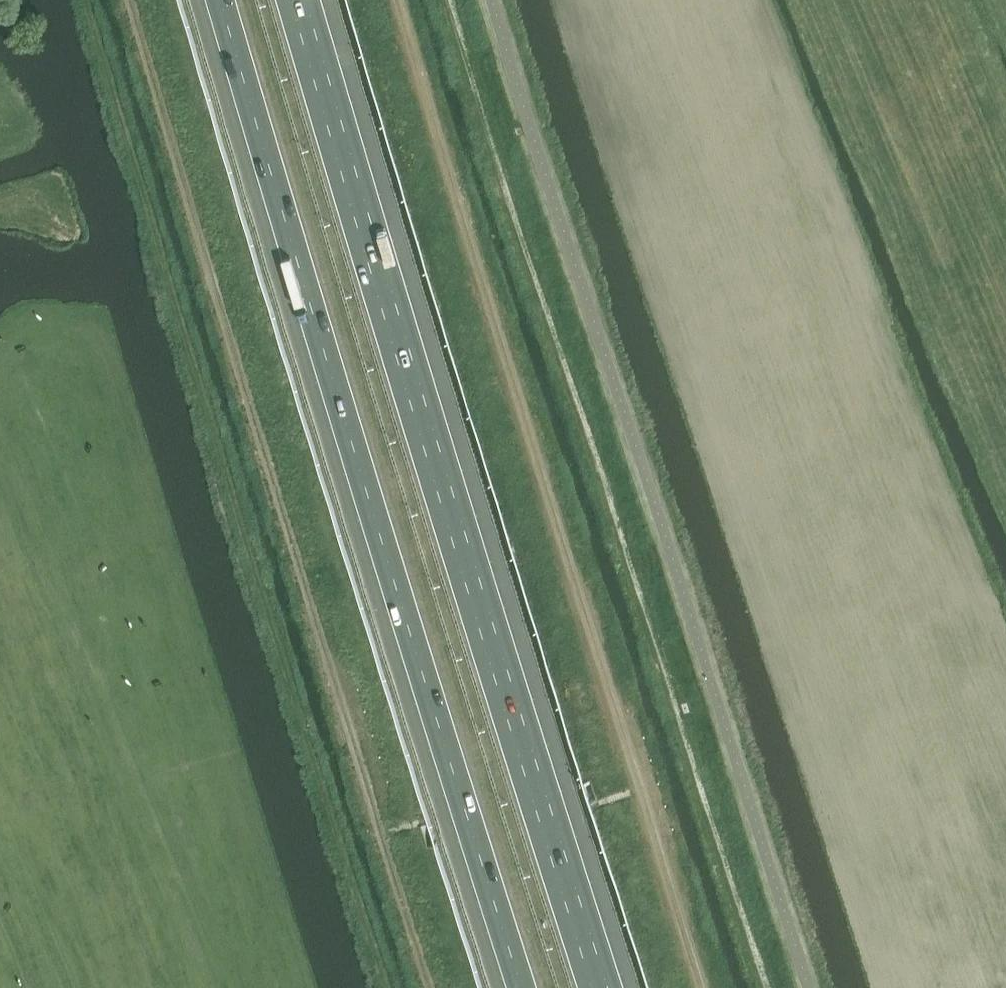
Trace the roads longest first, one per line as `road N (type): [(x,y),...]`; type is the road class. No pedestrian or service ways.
road 1 (track): [(701,987),(398,0)]
road 2 (motorway): [(602,987),(299,0)]
road 3 (motorway): [(221,0),(523,987)]
road 4 (track): [(130,0),(431,987)]

